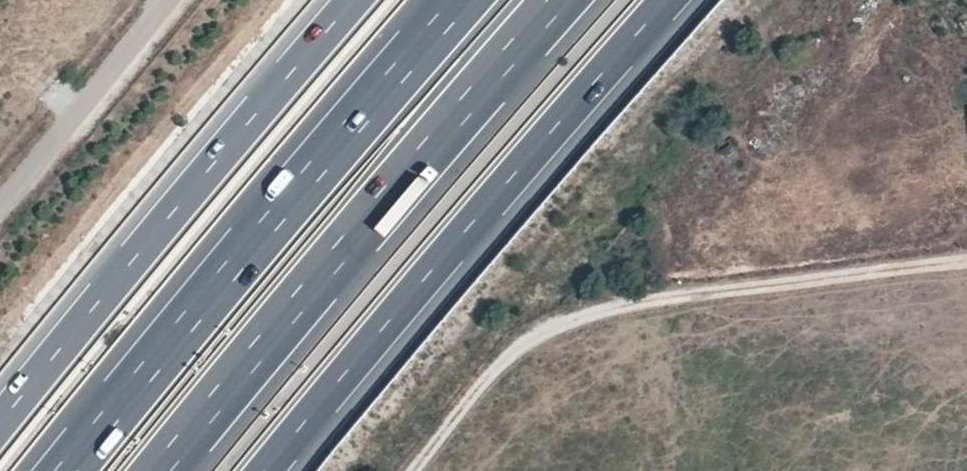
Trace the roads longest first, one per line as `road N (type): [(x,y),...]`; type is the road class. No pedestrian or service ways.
road 1 (track): [(410,470),(525,337),(645,301),(966,260)]
road 2 (motorway): [(265,470),(667,0)]
road 3 (motorway): [(160,470),(559,0)]
road 4 (motorway): [(461,0),(66,470)]
road 5 (motorway): [(354,0),(0,424)]

